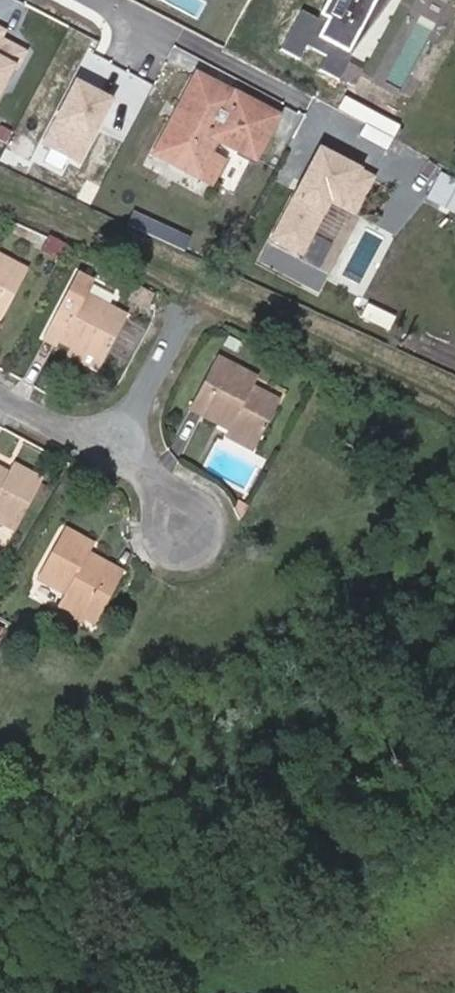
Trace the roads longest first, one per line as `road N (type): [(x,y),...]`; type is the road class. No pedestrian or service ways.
road 1 (residential): [(98,0),(317,115)]
road 2 (residential): [(0,392),(124,447)]

